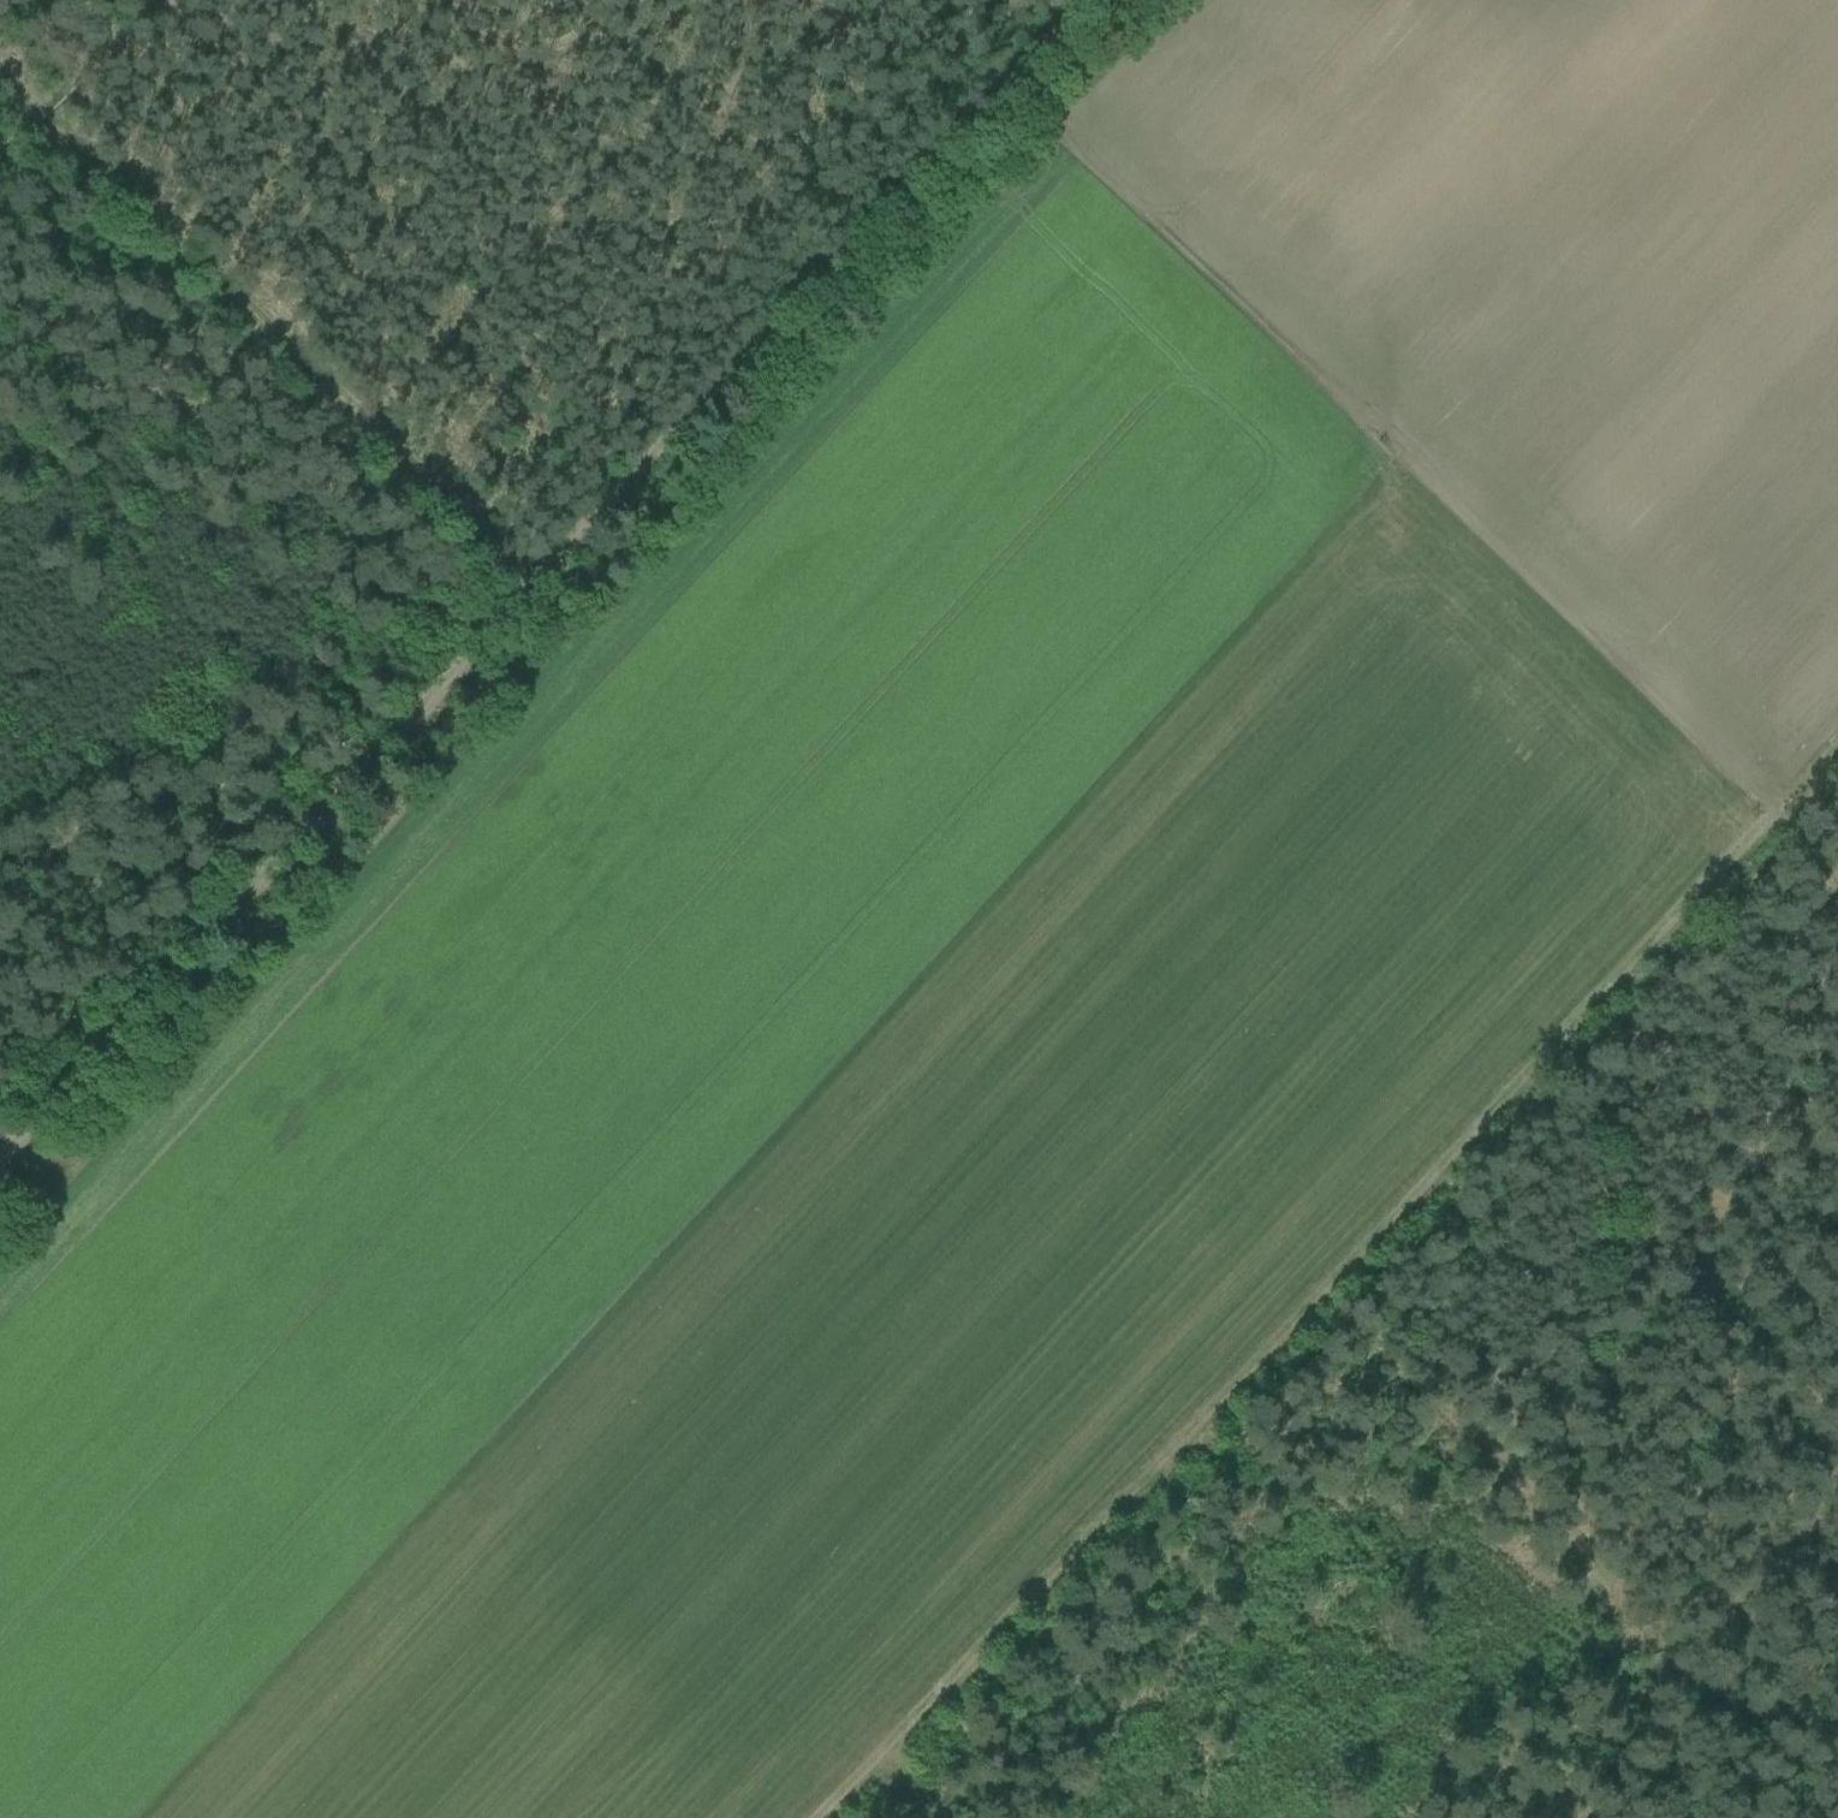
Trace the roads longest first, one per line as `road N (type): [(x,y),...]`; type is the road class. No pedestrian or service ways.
road 1 (track): [(1078,0),(0,1141)]
road 2 (track): [(813,1817),(1837,722)]
road 3 (track): [(0,69),(528,582)]
road 4 (track): [(157,0),(0,154)]

